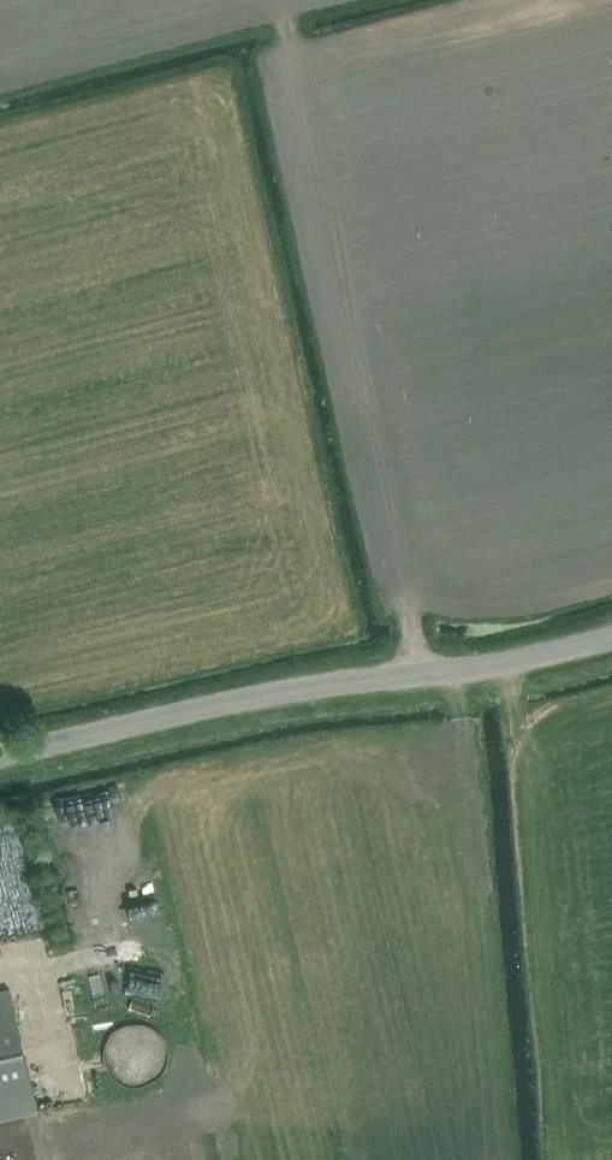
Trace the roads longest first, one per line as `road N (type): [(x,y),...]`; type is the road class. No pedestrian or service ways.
road 1 (tertiary): [(0,755),(290,688),(508,661),(611,635)]

